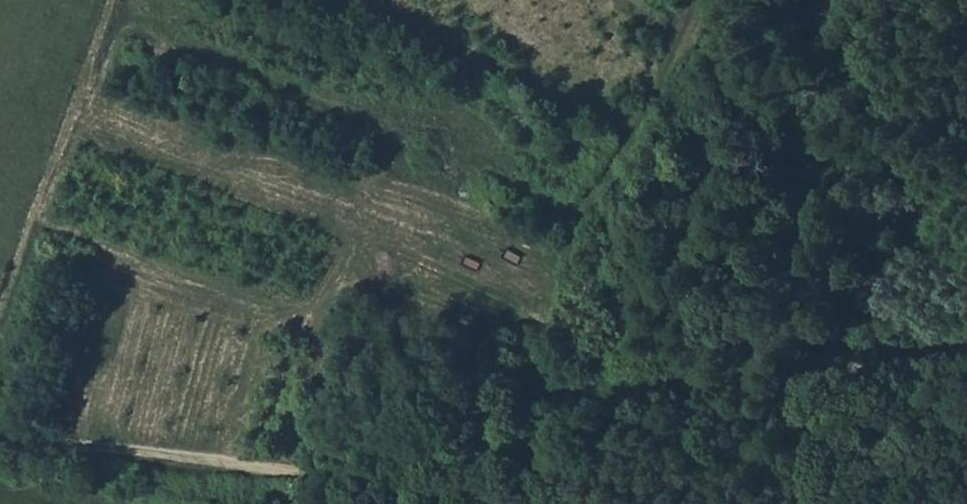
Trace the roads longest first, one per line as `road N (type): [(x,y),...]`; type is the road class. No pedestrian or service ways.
road 1 (track): [(0,365),(75,126),(416,249),(501,300),(565,413)]
road 2 (track): [(0,443),(223,474),(369,478),(565,413)]
road 3 (track): [(565,413),(966,367)]

